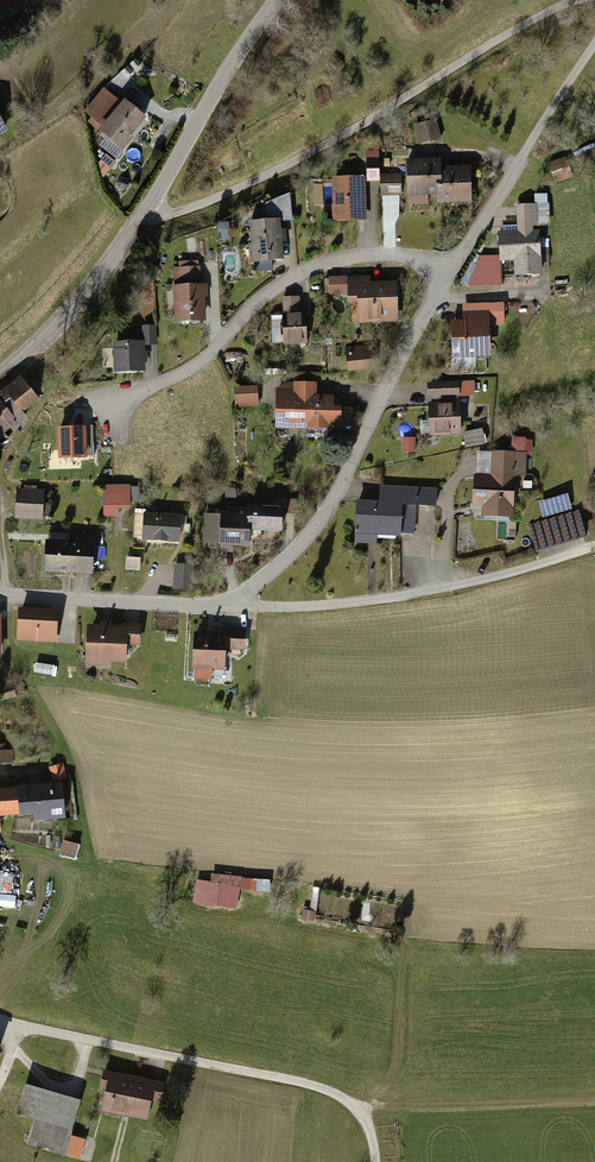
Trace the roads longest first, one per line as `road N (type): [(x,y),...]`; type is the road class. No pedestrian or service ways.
road 1 (track): [(149,207),(166,215),(256,179),(577,0)]
road 2 (tertiary): [(277,0),(149,207),(0,371)]
road 3 (residential): [(449,274),(332,506),(237,599)]
road 4 (residential): [(120,399),(206,356),(262,296),(313,266),(379,253),(449,274)]
road 5 (residential): [(594,542),(398,598),(301,607),(237,599)]
road 6 (track): [(376,1161),(370,1129),(347,1099),(302,1082),(183,1059)]
road 7 (residential): [(237,599),(209,606),(0,590)]
road 8 (track): [(361,1109),(594,1095)]
road 9 (track): [(8,592),(11,642),(75,765)]
road 10 (residential): [(183,1059),(0,1020)]
road 11 (residential): [(538,127),(449,274)]

